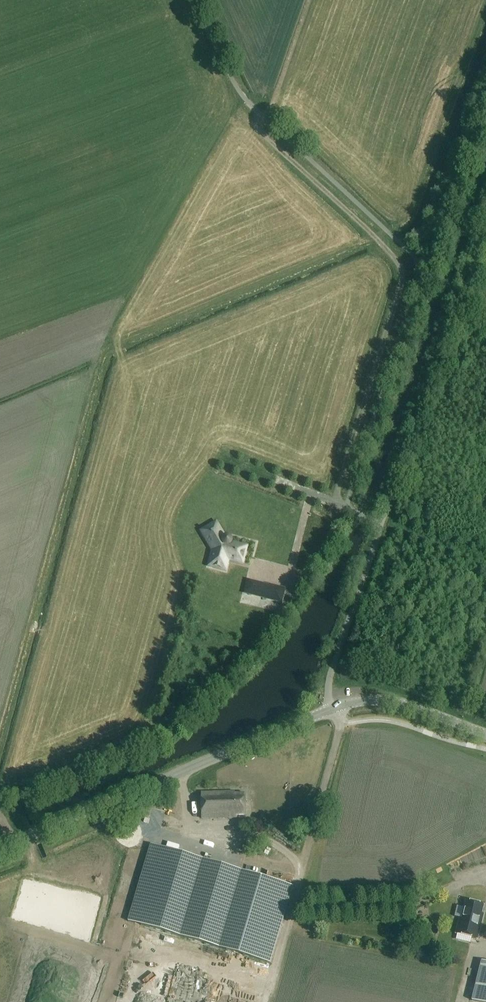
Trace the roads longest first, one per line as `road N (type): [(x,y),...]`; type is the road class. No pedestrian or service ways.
road 1 (track): [(244,116),(402,269),(334,502)]
road 2 (unclassified): [(331,710),(0,847)]
road 3 (track): [(485,235),(381,525)]
road 4 (track): [(342,706),(265,1001)]
road 5 (unclassified): [(346,507),(381,525),(331,675),(331,710)]
road 6 (unclassified): [(485,735),(388,702),(331,710)]

